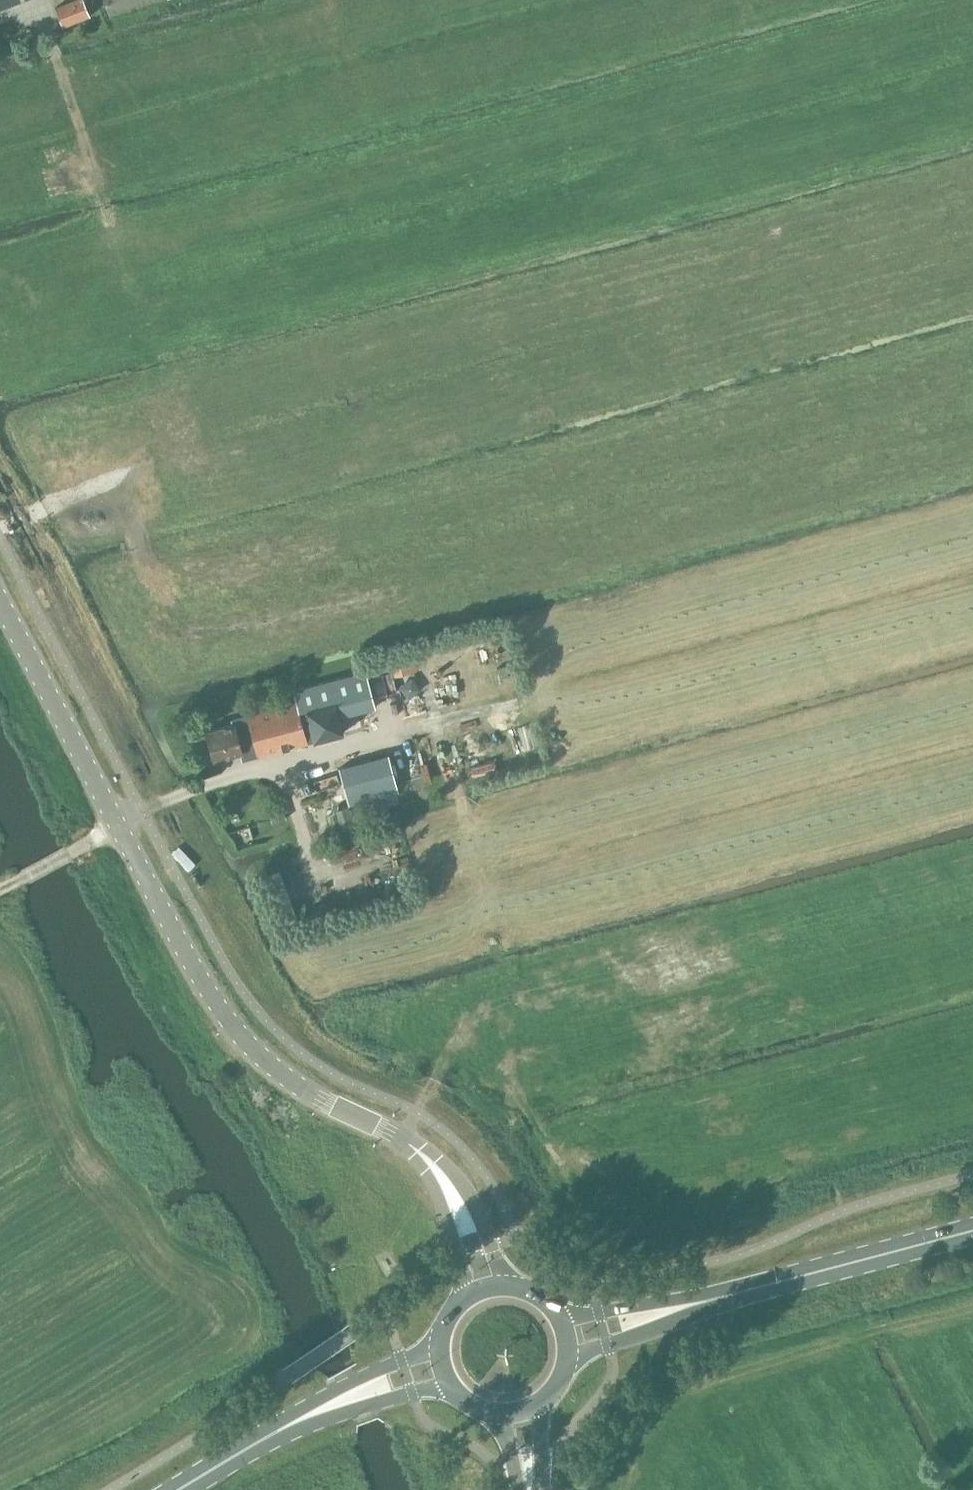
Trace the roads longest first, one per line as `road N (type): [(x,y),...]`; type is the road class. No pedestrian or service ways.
road 1 (tertiary): [(484,1290),(437,1169),(268,1067),(221,1016),(0,604)]
road 2 (primary): [(568,1337),(972,1232)]
road 3 (primary): [(183,1489),(295,1424),(441,1365)]
road 4 (track): [(118,472),(0,532)]
road 5 (track): [(0,889),(117,831)]

